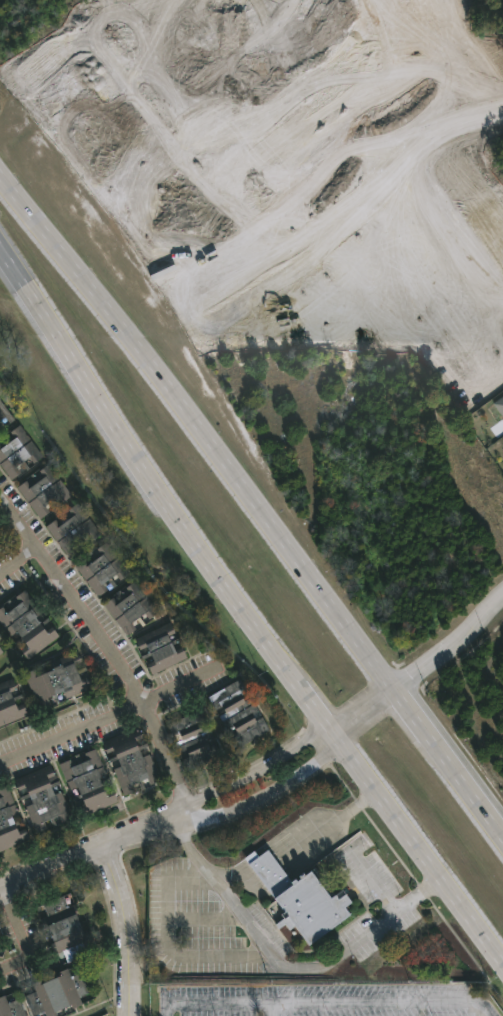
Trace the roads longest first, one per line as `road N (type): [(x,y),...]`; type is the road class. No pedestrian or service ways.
road 1 (primary): [(0,245),(187,531),(502,954)]
road 2 (primary): [(502,834),(0,178)]
road 3 (tertiary): [(395,689),(284,773),(99,845)]
road 4 (tertiary): [(99,845),(130,942),(130,1015)]
road 5 (residential): [(395,689),(502,592)]

